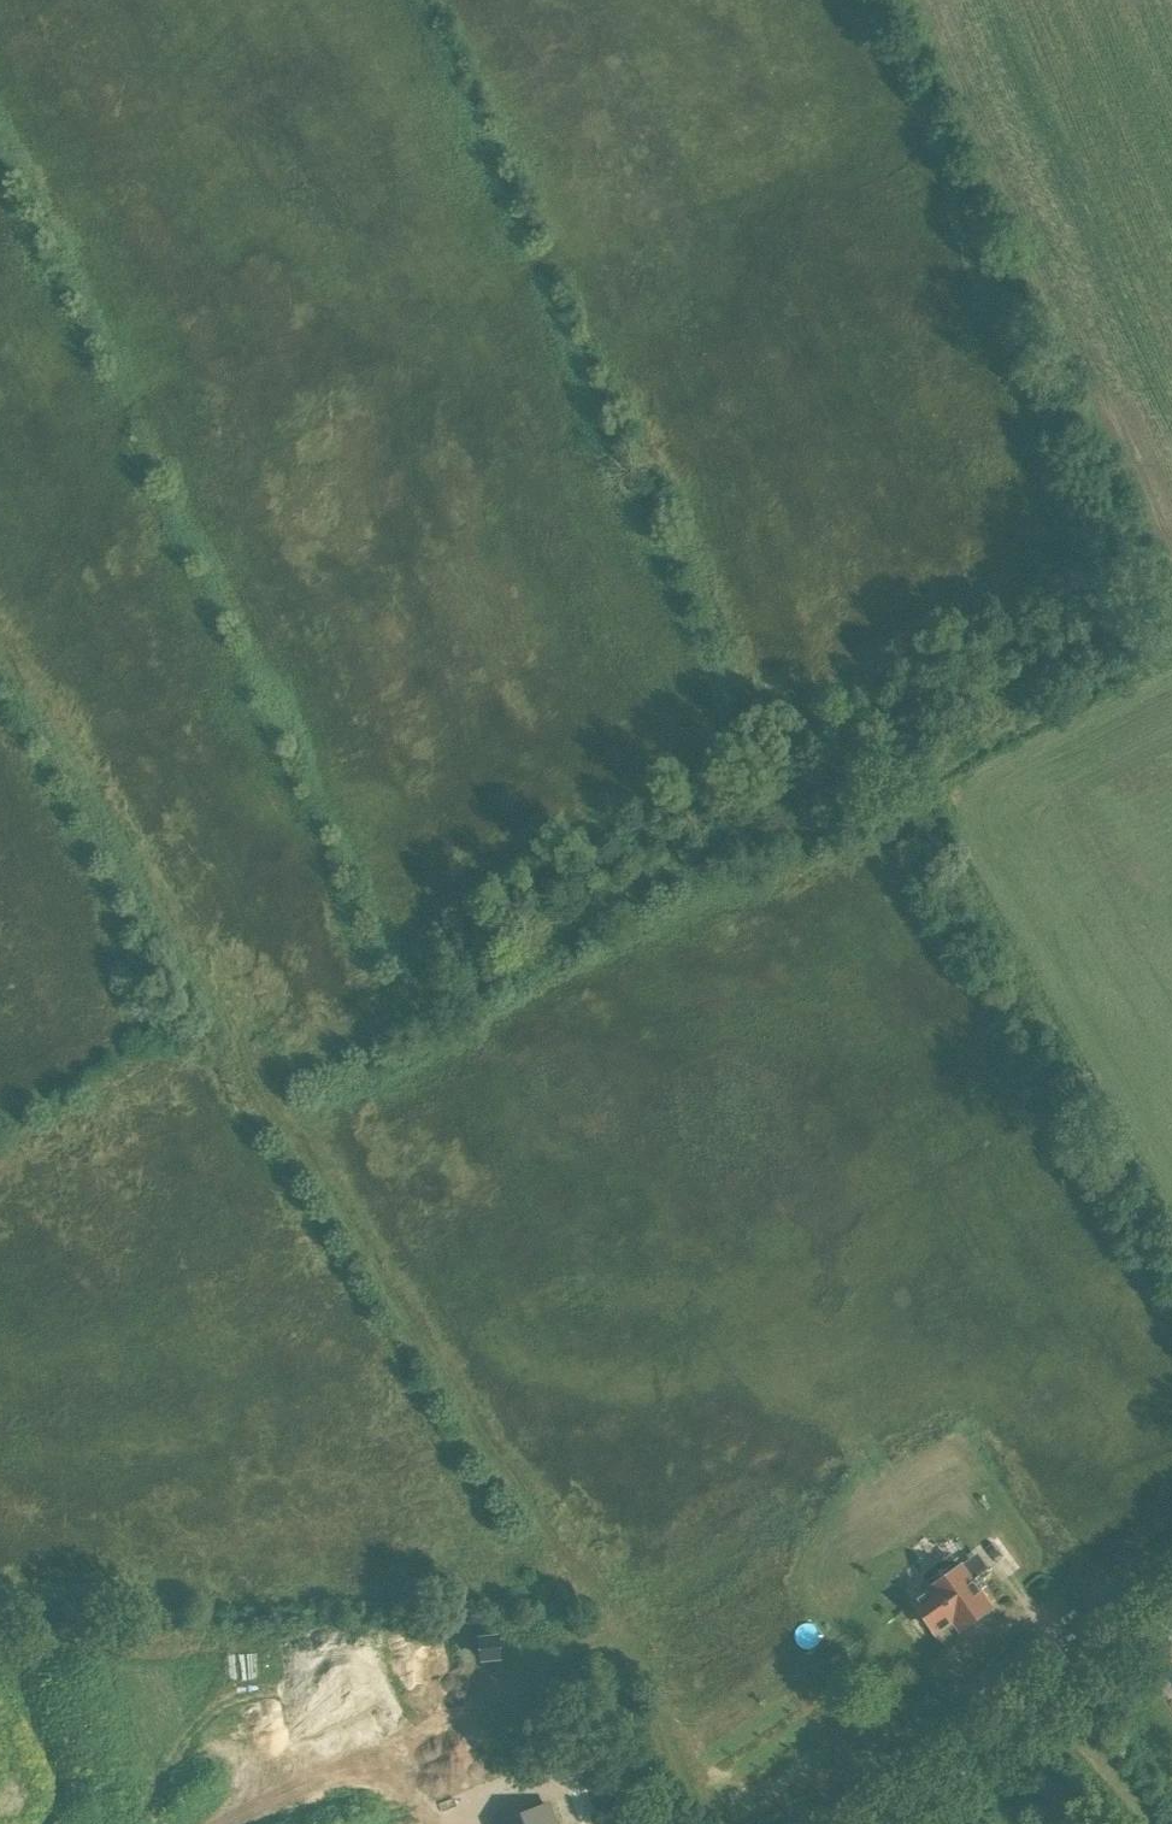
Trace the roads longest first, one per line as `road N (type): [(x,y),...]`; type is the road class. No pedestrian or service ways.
road 1 (unclassified): [(884,1823),(951,1763),(1171,1597)]

